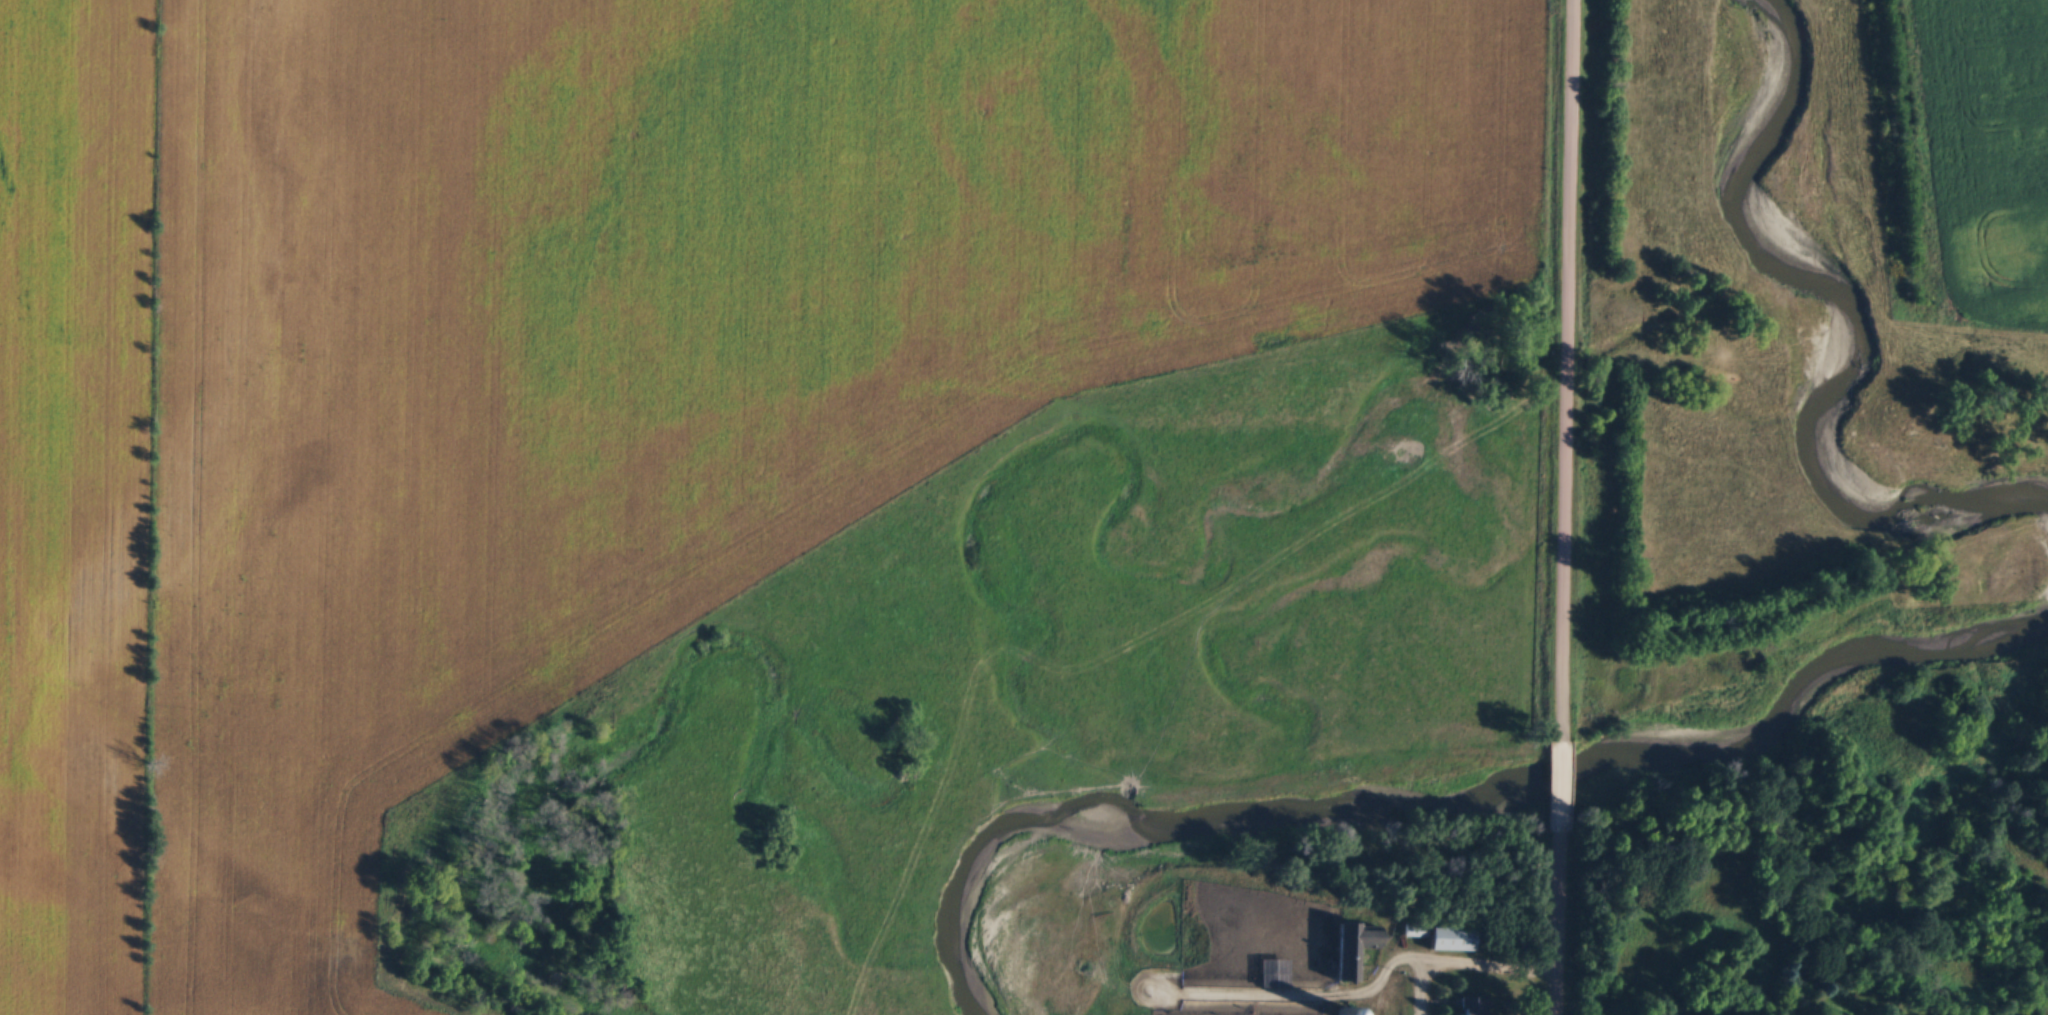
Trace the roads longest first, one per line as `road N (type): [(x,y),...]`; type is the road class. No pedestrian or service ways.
road 1 (residential): [(1562,741),(1571,0)]
road 2 (residential): [(1559,1014),(1561,834)]

